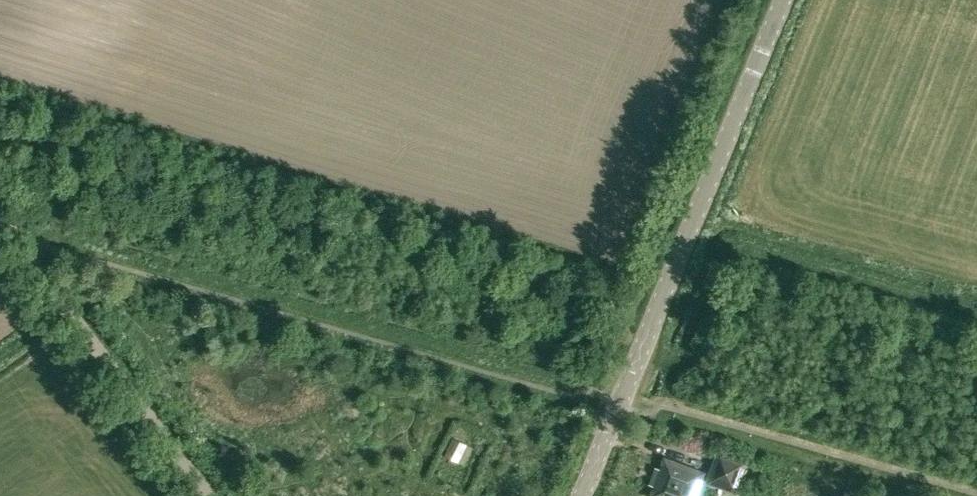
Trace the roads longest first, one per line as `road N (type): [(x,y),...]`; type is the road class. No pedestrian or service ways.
road 1 (unclassified): [(583,495),(784,0)]
road 2 (unclassified): [(204,495),(0,228)]

